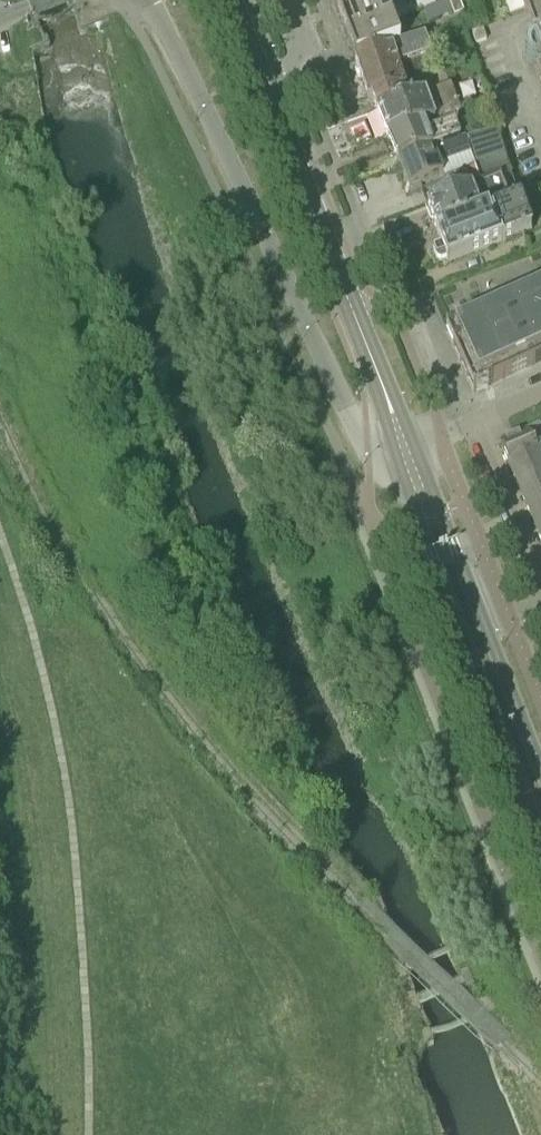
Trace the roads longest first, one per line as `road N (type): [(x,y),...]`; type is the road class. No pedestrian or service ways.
road 1 (residential): [(408,454),(381,458),(360,435),(152,0)]
road 2 (tertiary): [(408,454),(419,523),(479,677),(484,730),(540,870)]
road 3 (tertiary): [(408,454),(267,89)]
road 4 (tertiary): [(540,766),(443,514),(408,454)]
road 5 (residential): [(540,588),(475,423)]

